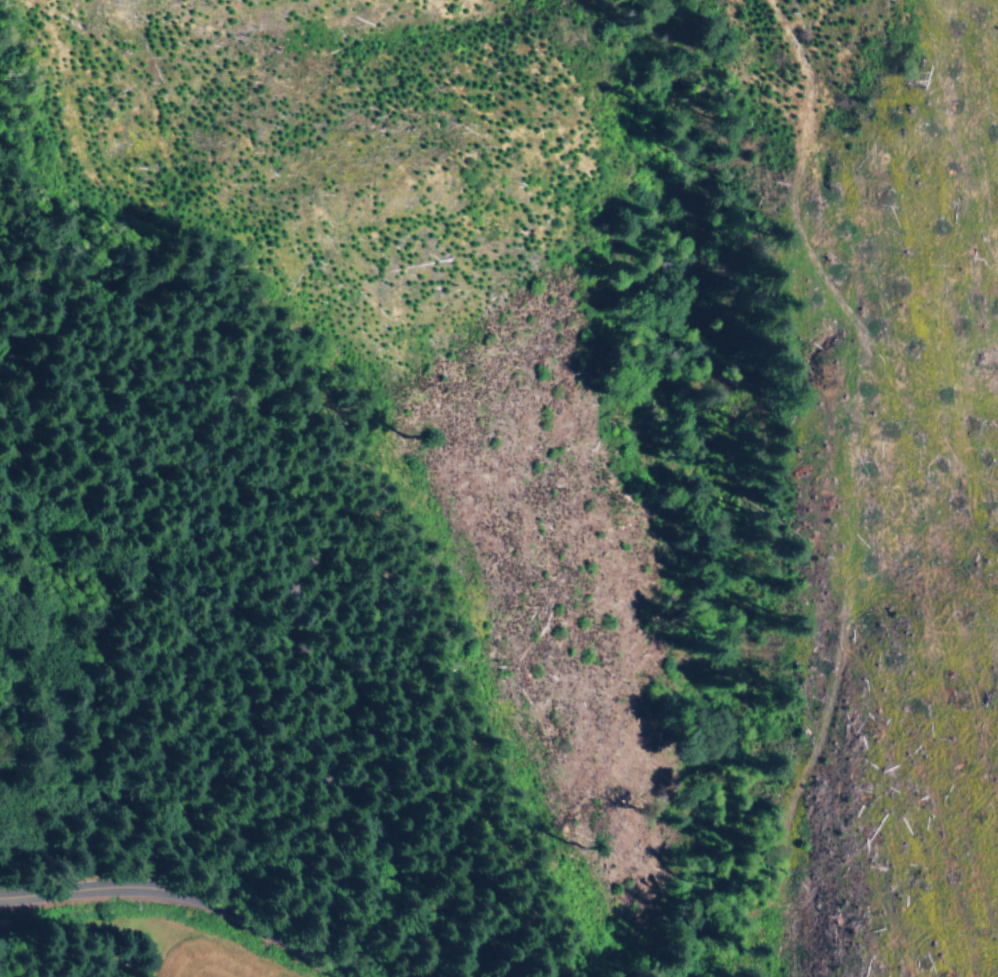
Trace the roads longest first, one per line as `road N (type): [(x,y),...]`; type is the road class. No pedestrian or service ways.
road 1 (secondary): [(0,901),(133,893),(204,910),(333,976)]

